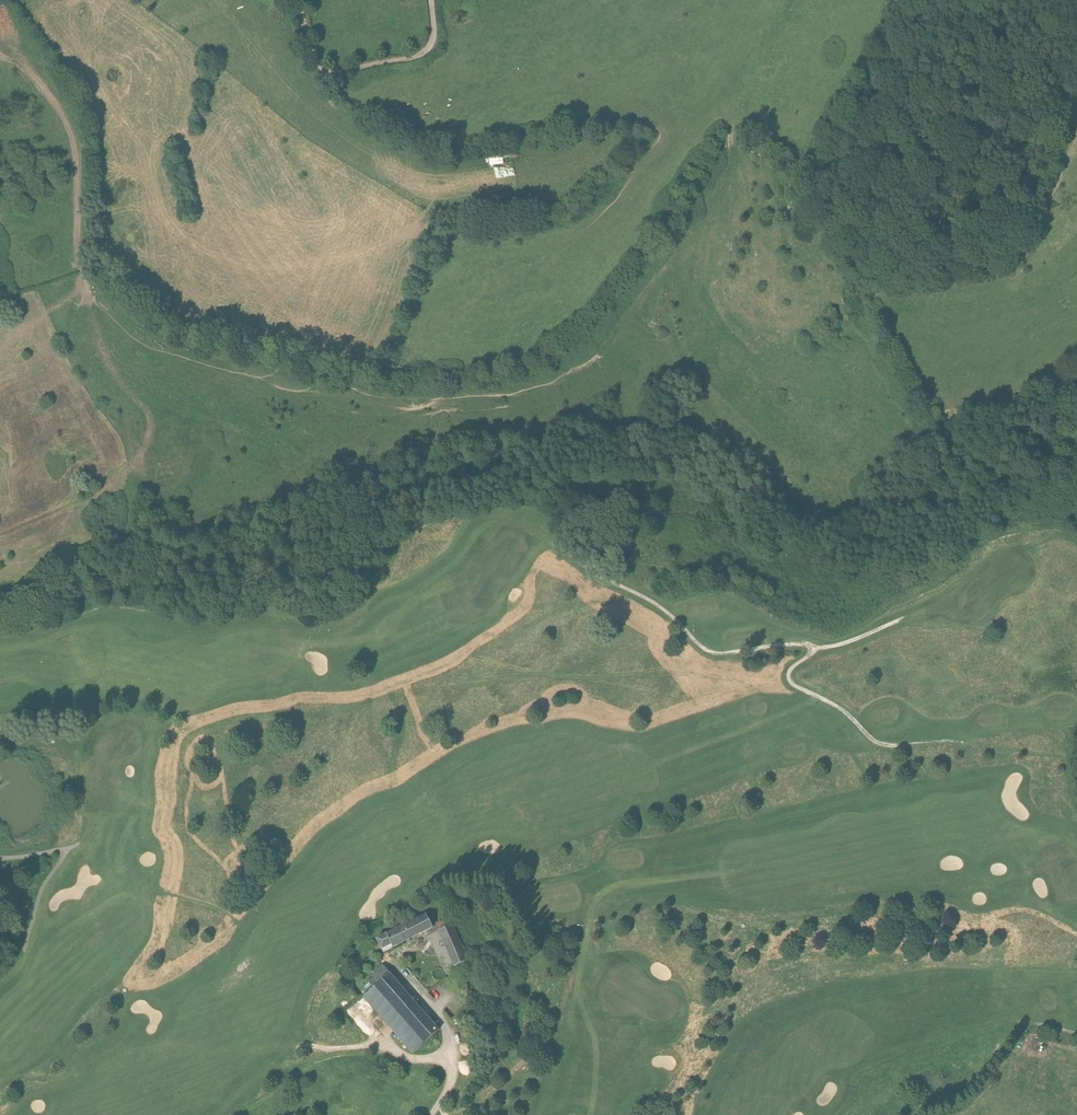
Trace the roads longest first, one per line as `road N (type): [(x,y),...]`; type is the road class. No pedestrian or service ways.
road 1 (track): [(431,0),(435,32),(422,53),(340,73),(313,55),(300,0)]
road 2 (track): [(436,1114),(453,1085),(453,1049),(441,1022),(391,966)]

